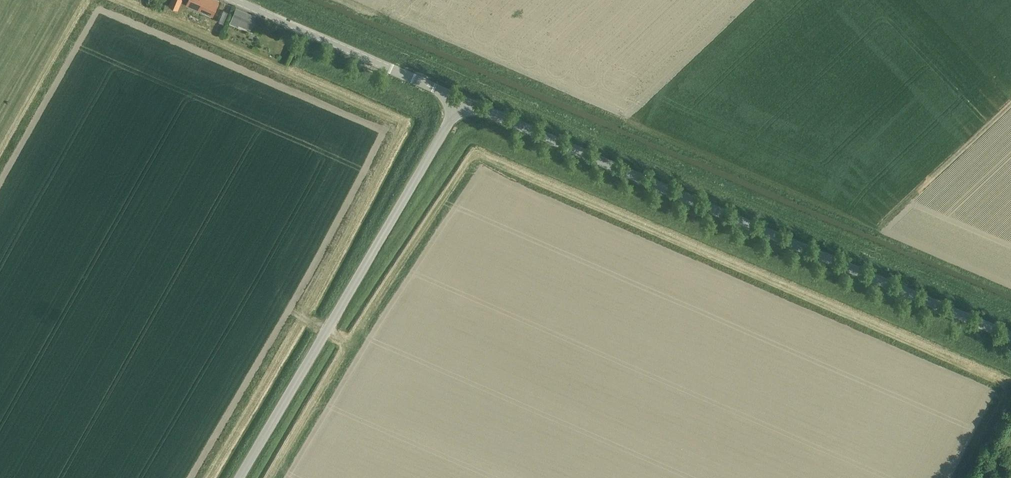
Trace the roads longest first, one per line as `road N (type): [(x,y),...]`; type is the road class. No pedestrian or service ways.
road 1 (unclassified): [(1010,341),(460,102)]
road 2 (unclassified): [(237,477),(460,102)]
road 3 (residential): [(429,89),(228,0)]
road 4 (track): [(1010,103),(890,217)]

